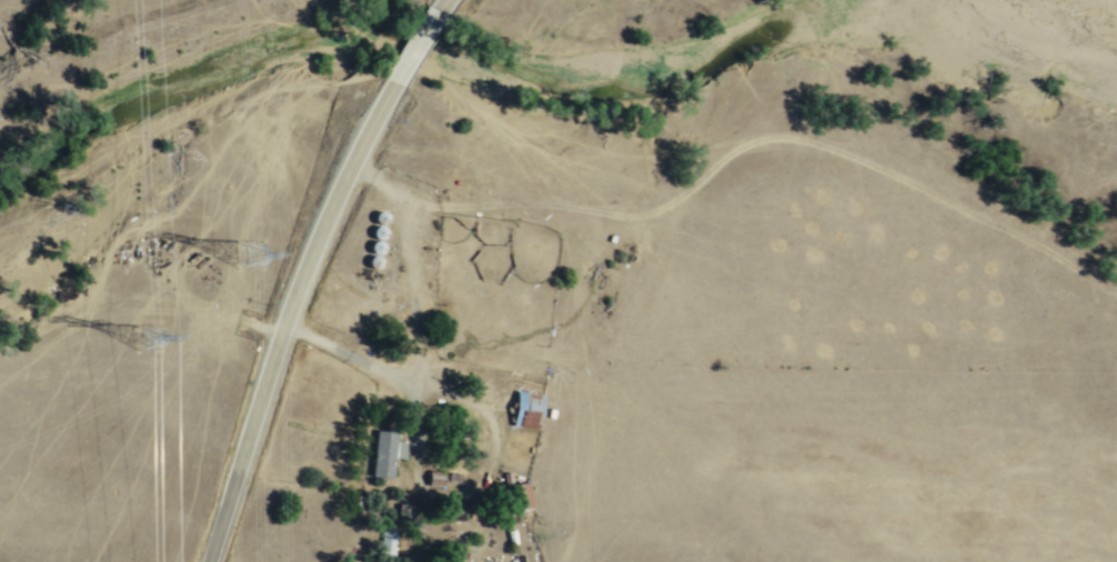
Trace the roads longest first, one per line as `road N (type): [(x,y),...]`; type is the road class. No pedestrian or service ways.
road 1 (track): [(352,164),(440,208),(556,204),(631,217),(666,209),(749,144),(803,140),(872,165),(1116,294)]
road 2 (tertiary): [(208,561),(281,333),(394,82)]
road 3 (track): [(281,333),(202,307),(129,302),(84,318),(0,375)]
road 4 (track): [(584,357),(591,446),(567,561)]
road 5 (track): [(417,384),(419,203)]
road 6 (track): [(419,367),(450,345),(584,357)]
road 7 (track): [(584,357),(581,281),(556,204)]

